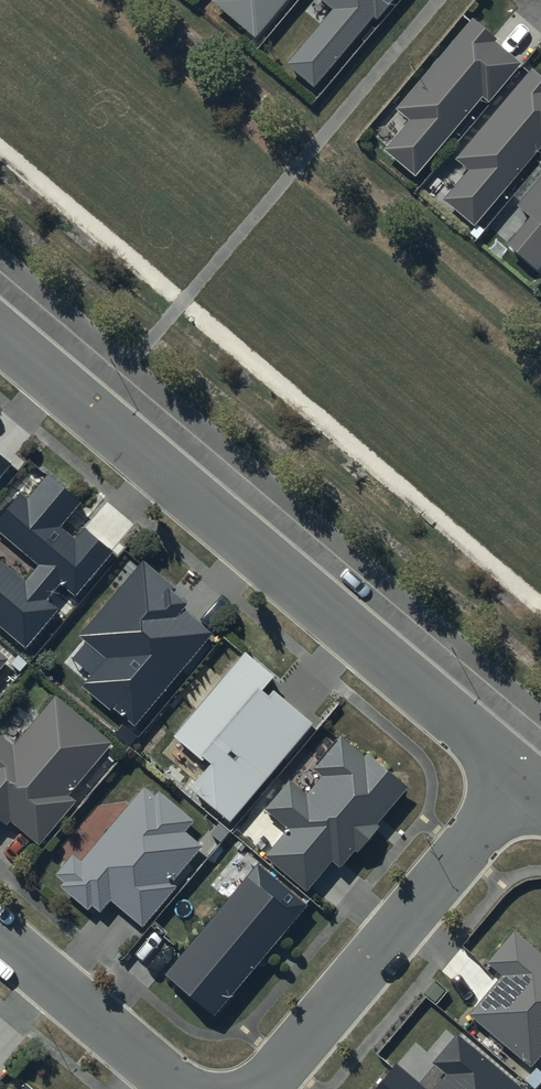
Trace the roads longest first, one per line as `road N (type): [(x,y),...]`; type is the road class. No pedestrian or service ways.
road 1 (residential): [(525,780),(0,338)]
road 2 (residential): [(263,1088),(525,780)]
road 3 (residential): [(183,1088),(0,936)]

